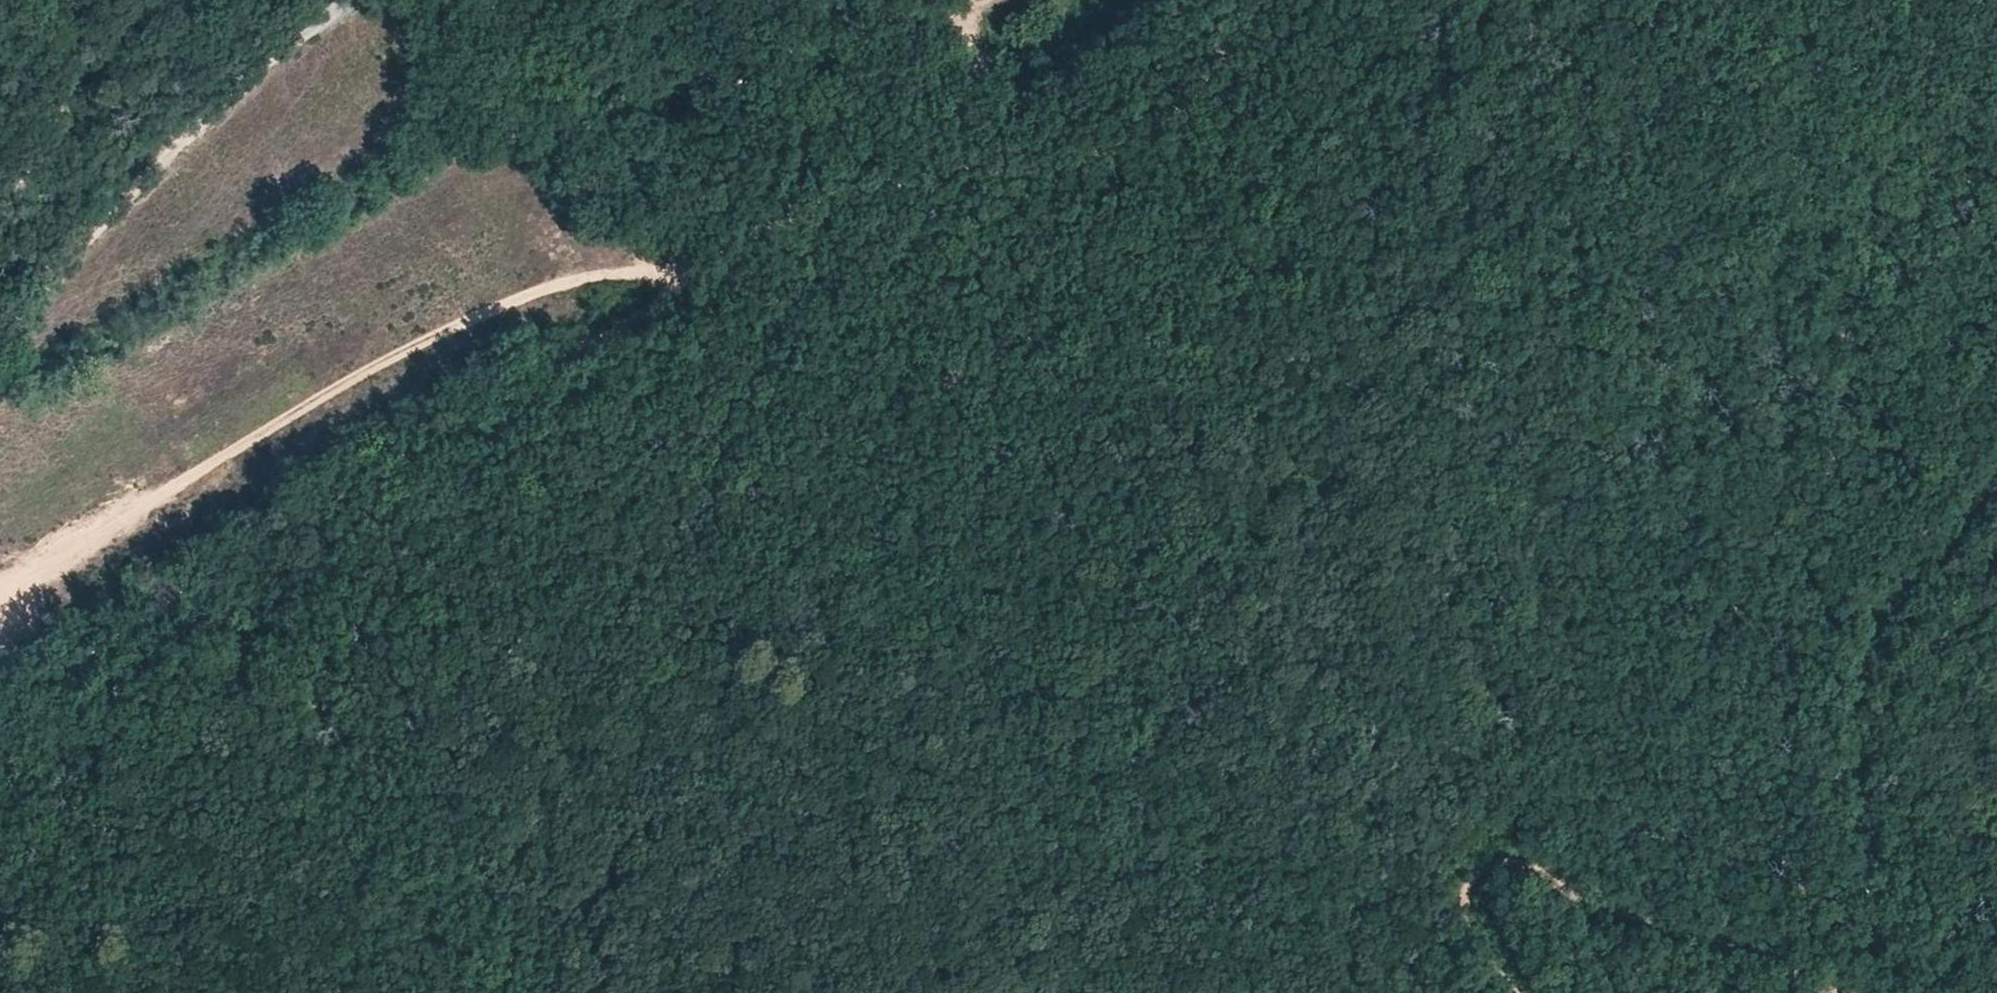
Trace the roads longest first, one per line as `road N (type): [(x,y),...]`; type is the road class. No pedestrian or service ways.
road 1 (track): [(1229,0),(1182,94),(1089,151),(900,177),(758,229),(710,261),(537,292),(307,404),(182,479),(0,616)]
road 2 (unclassified): [(0,310),(99,230),(342,0)]

